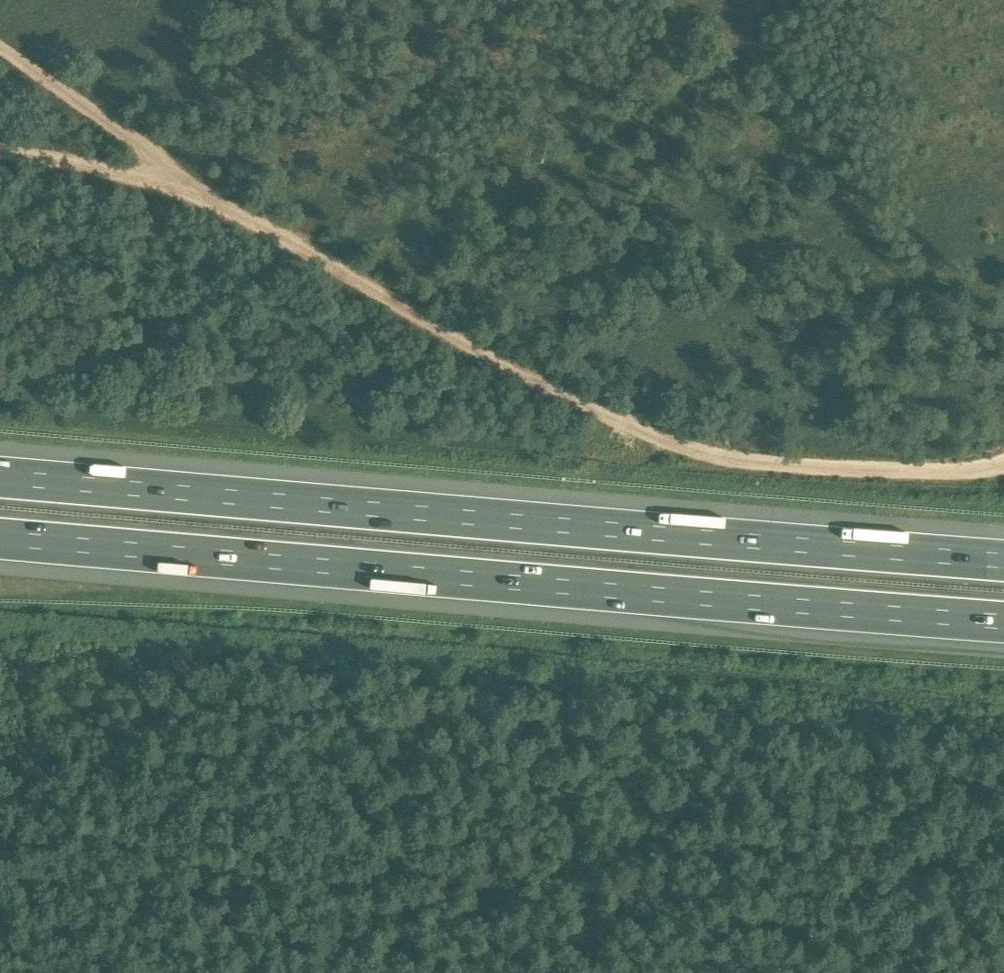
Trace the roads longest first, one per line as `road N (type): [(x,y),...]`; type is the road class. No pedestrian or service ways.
road 1 (track): [(0,152),(137,179),(266,225),(537,385),(694,450),(862,473),(1003,466)]
road 2 (motorway): [(0,536),(1003,620)]
road 3 (motorway): [(1003,563),(0,481)]
road 4 (track): [(0,48),(207,202)]

